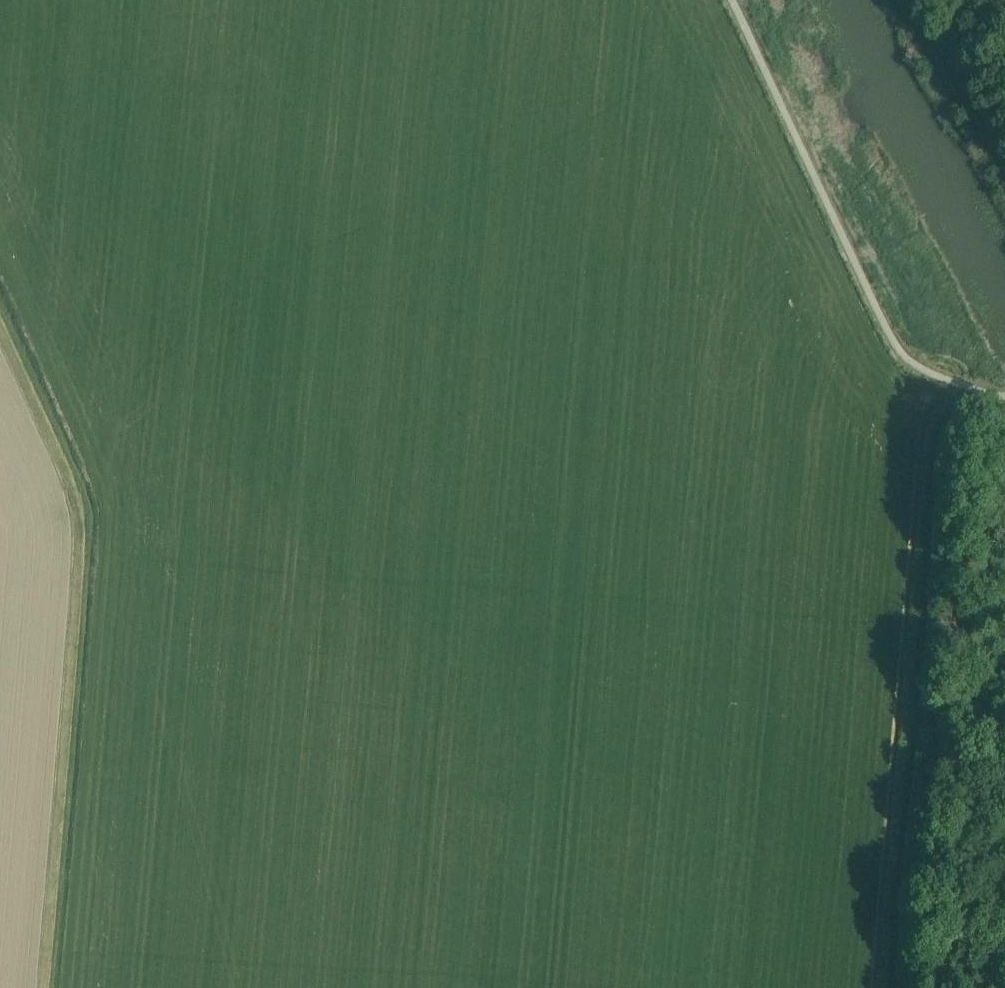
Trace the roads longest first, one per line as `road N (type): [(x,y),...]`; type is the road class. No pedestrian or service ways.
road 1 (track): [(894,987),(939,462),(969,388)]
road 2 (track): [(1004,168),(907,0)]

